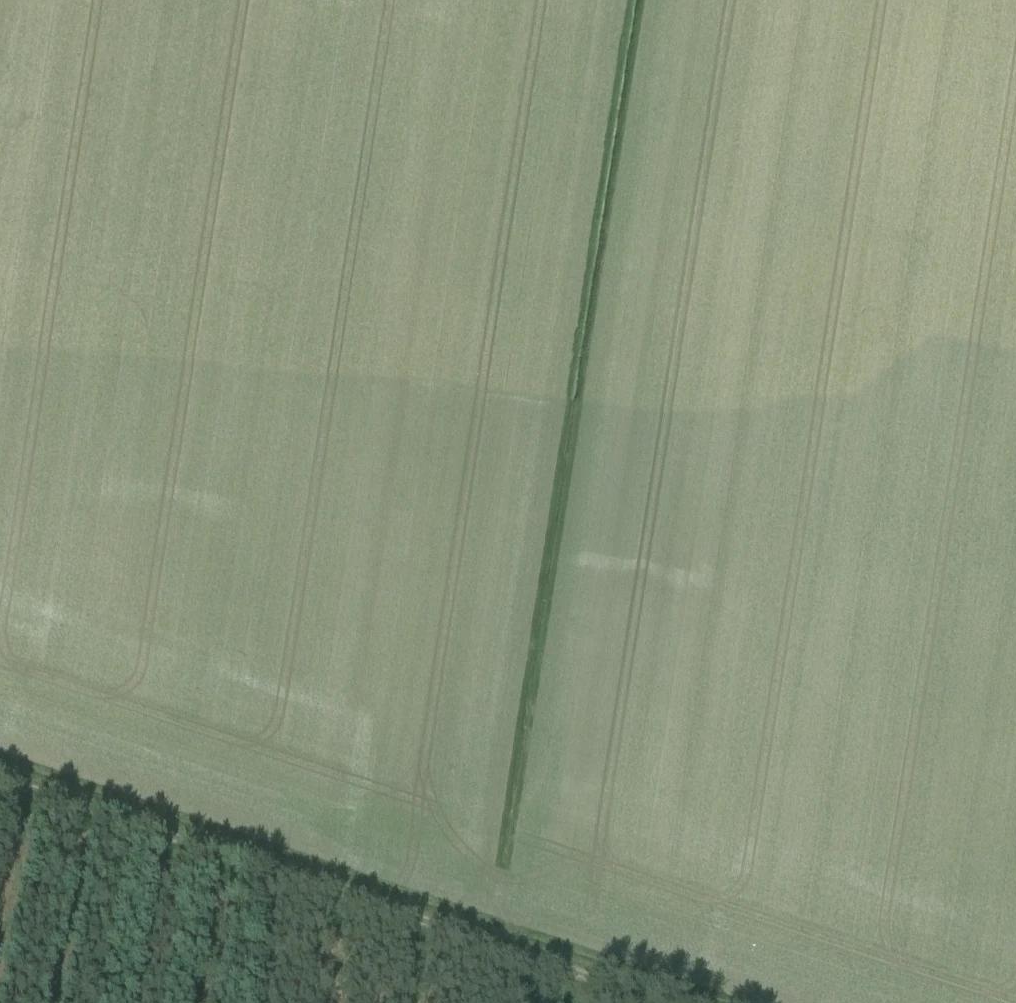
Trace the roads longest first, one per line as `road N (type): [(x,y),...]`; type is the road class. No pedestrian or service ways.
road 1 (track): [(0,774),(673,1002)]

